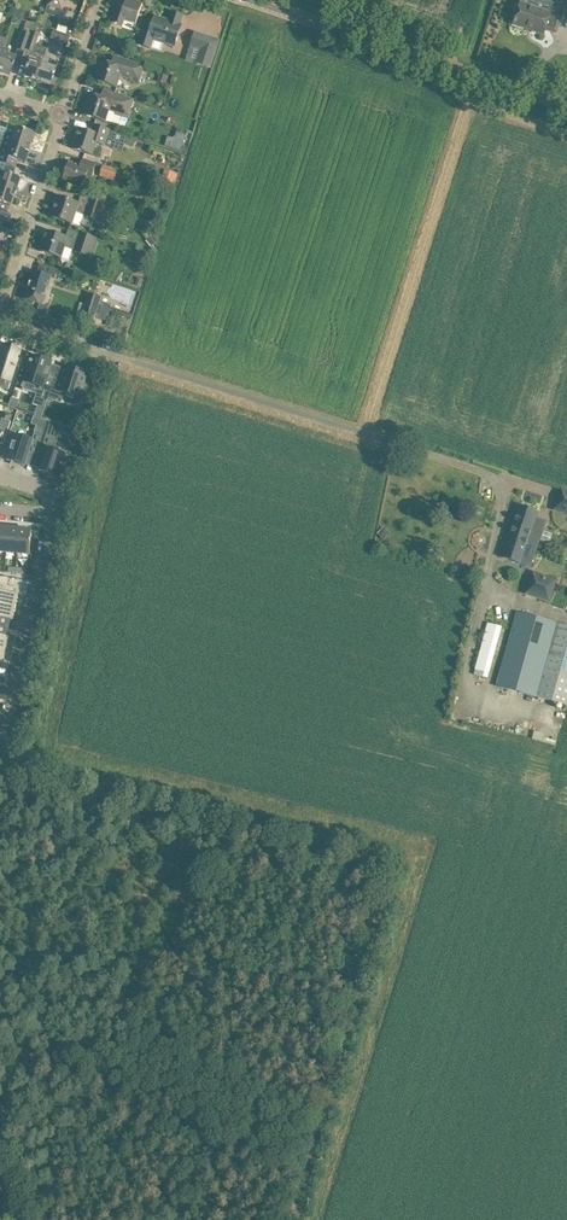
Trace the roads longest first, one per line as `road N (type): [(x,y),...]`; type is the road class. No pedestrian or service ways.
road 1 (residential): [(491,557),(504,498),(492,474),(0,321)]
road 2 (tertiary): [(566,106),(251,0)]
road 3 (residential): [(0,751),(56,513)]
road 4 (residential): [(0,313),(63,116)]
road 5 (track): [(346,1056),(407,863)]
road 6 (track): [(293,1219),(346,1056)]
road 7 (residential): [(63,116),(101,0)]

